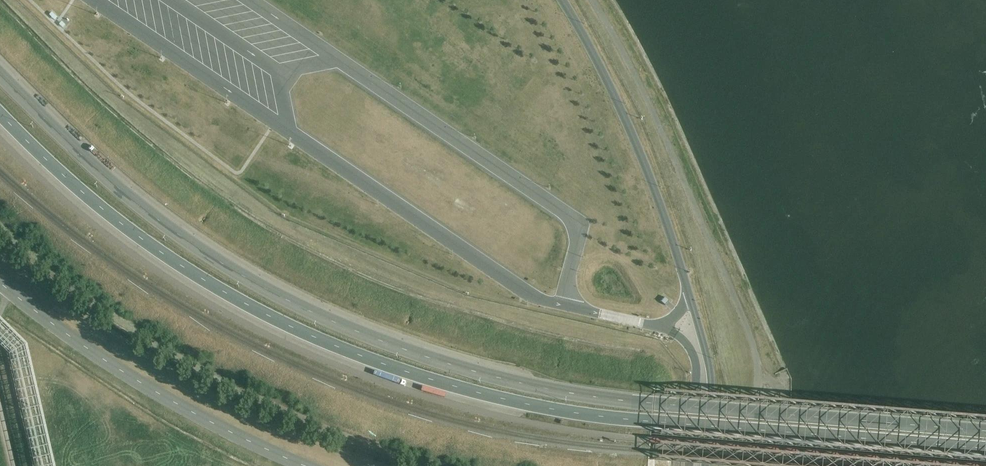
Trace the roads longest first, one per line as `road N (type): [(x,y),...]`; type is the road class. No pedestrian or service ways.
road 1 (primary): [(985,434),(578,398),(396,350),(297,308),(182,240),(103,178),(0,78)]
road 2 (primary): [(0,115),(86,199),(195,278),(287,329),(385,368),(573,416),(985,452)]

